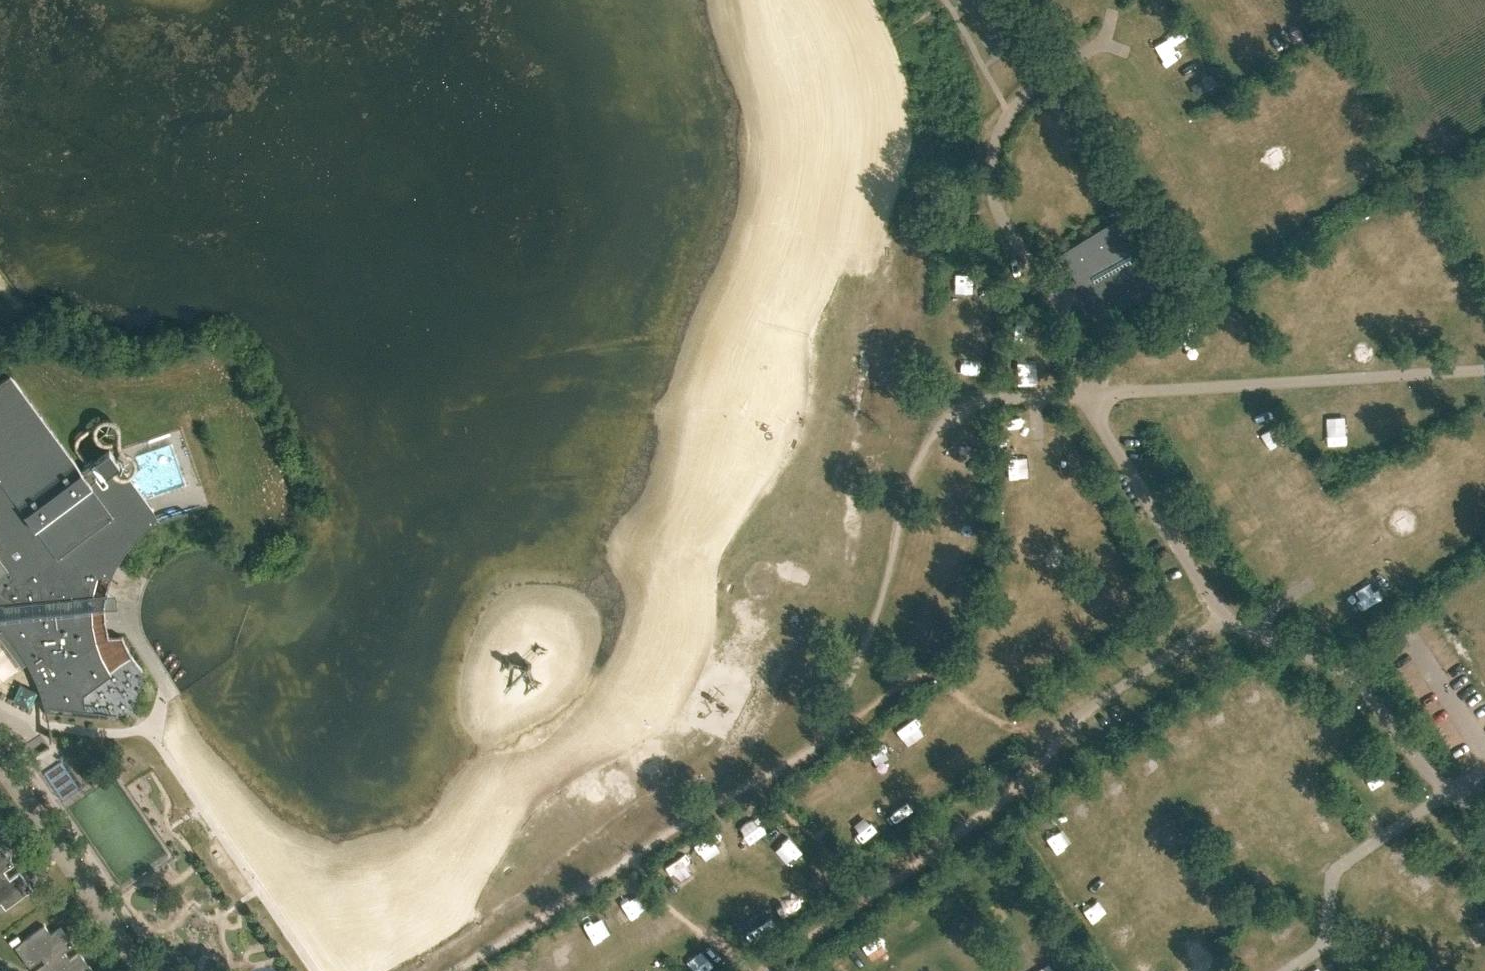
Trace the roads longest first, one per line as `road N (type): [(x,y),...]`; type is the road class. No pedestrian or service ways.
road 1 (track): [(1002,219),(991,180),(994,143),(1009,110),(1097,39)]
road 2 (track): [(1009,110),(949,0)]

